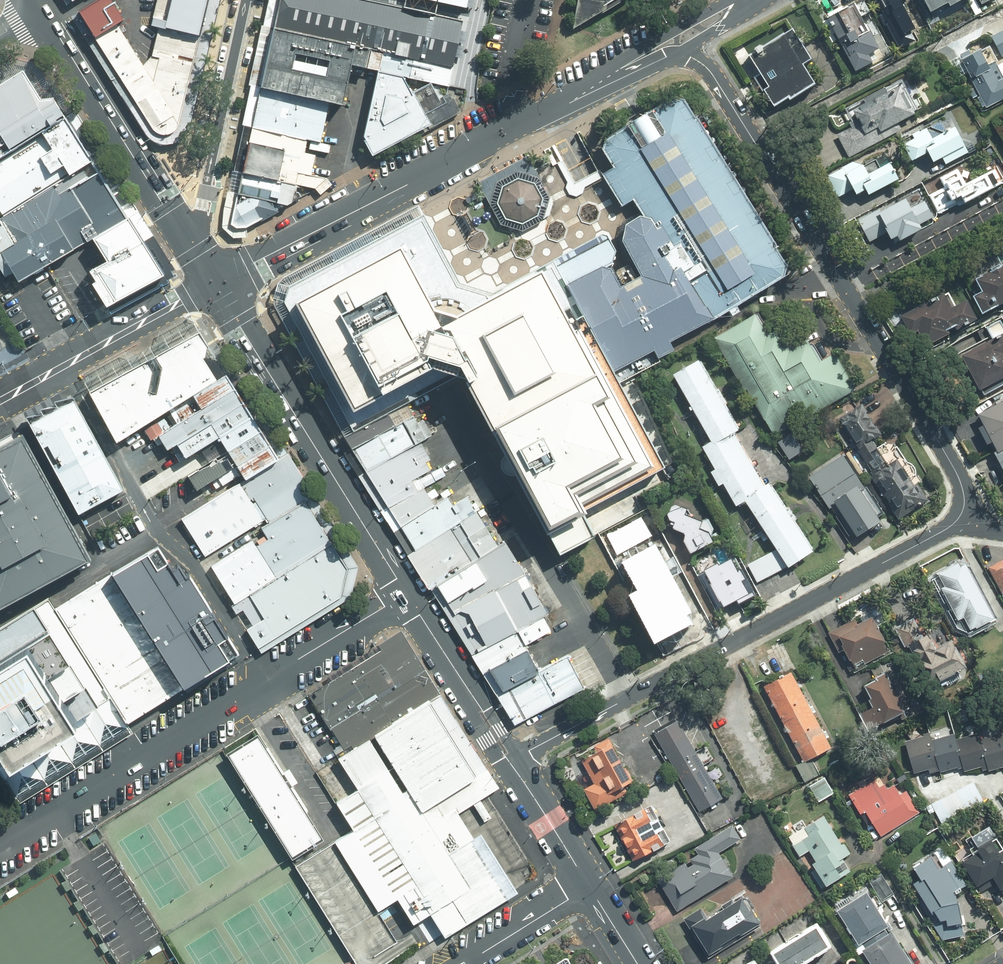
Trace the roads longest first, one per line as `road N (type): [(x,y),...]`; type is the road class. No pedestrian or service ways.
road 1 (residential): [(960,517),(958,476),(840,277),(712,74),(681,50)]
road 2 (residential): [(510,762),(960,517)]
road 3 (residential): [(408,593),(0,848)]
road 4 (tertiary): [(628,68),(213,286)]
road 5 (primary): [(213,286),(408,593)]
road 6 (primary): [(42,10),(213,286)]
road 7 (residential): [(213,286),(201,212),(246,0)]
road 8 (tertiary): [(213,286),(0,400)]
road 9 (primary): [(408,593),(510,762)]
road 10 (primary): [(510,762),(590,886)]
road 11 (secondary): [(465,963),(590,886)]
road 12 (tertiary): [(628,68),(650,44),(739,3)]

